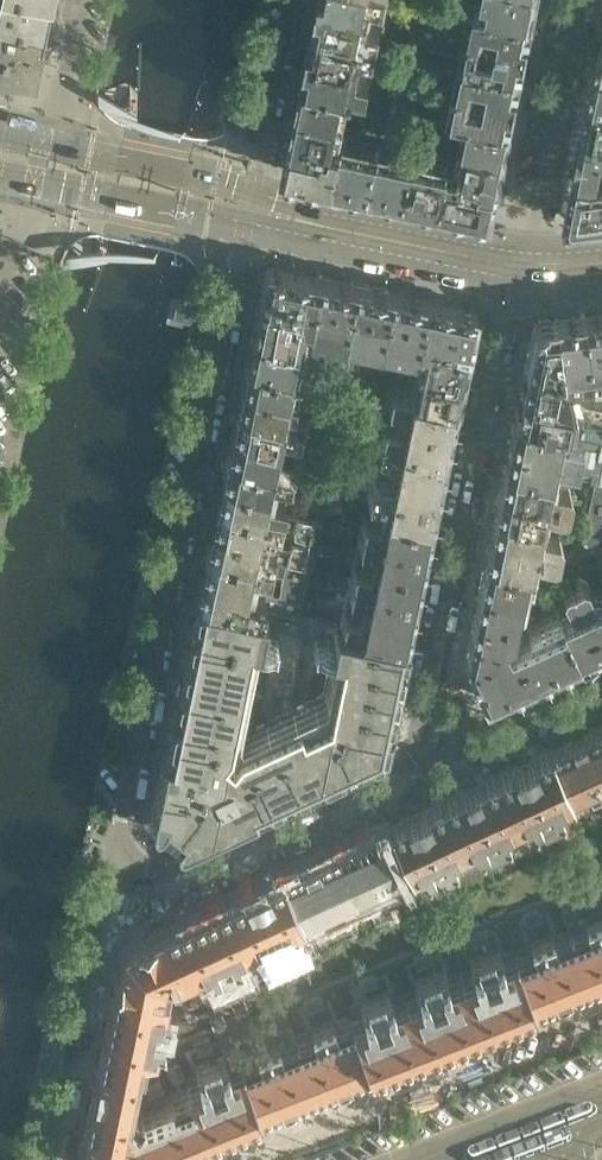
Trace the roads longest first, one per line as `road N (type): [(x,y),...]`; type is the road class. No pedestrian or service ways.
road 1 (residential): [(112,872),(249,207)]
road 2 (residential): [(436,760),(423,722),(518,265)]
road 3 (residential): [(601,1002),(364,1095),(347,1120),(273,1150),(246,1138),(188,1159)]
road 4 (residential): [(436,760),(172,883),(112,872)]
road 5 (residential): [(52,1159),(112,872)]
road 6 (tertiary): [(249,207),(518,265)]
road 7 (residential): [(578,0),(518,265)]
road 8 (tertiary): [(34,183),(209,219),(249,207)]
road 9 (tertiary): [(249,207),(218,176),(48,138)]
road 10 (residential): [(601,682),(436,760)]
road 11 (residential): [(259,164),(292,0)]
road 12 (residential): [(83,0),(48,138)]
road 13 (residential): [(34,183),(0,315)]

